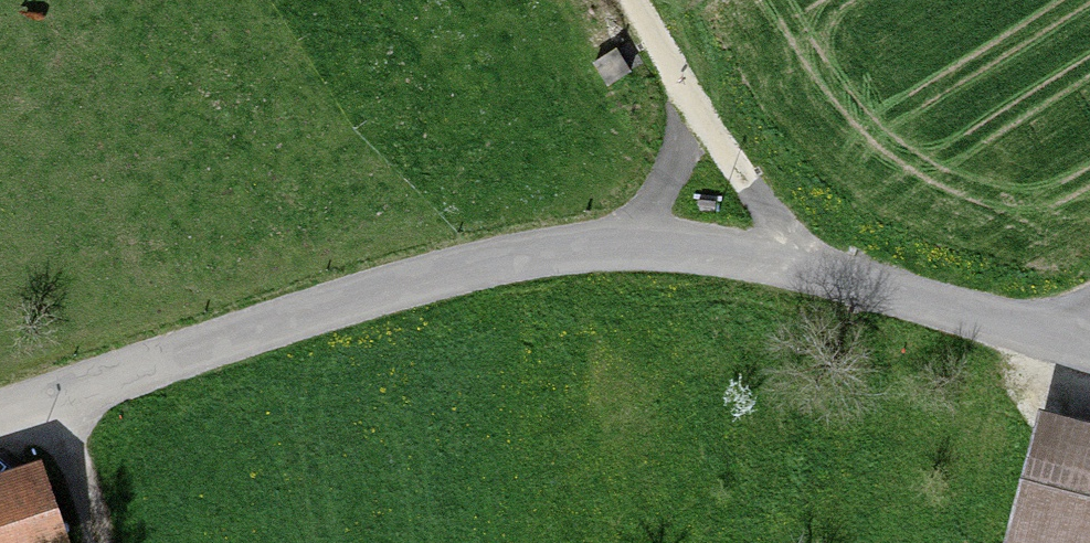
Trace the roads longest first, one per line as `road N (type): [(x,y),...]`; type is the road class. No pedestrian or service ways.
road 1 (unclassified): [(1089,348),(740,256),(555,251),(305,312),(0,417)]
road 2 (track): [(820,272),(692,103),(631,0)]
road 3 (track): [(692,103),(669,177),(621,249)]
road 4 (track): [(95,542),(58,397)]

